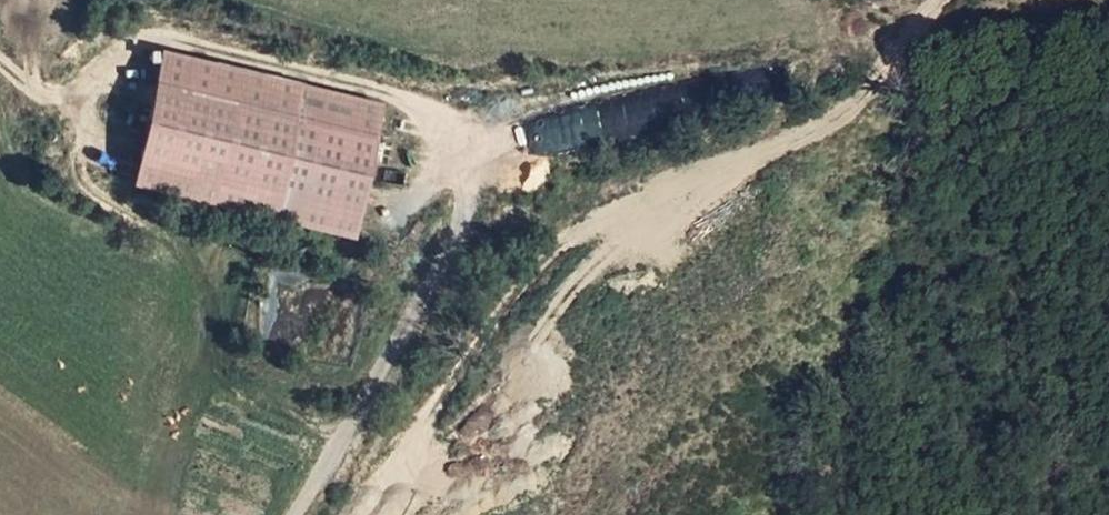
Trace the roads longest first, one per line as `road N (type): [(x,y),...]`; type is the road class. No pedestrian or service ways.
road 1 (track): [(340,431),(461,232),(480,139),(394,80),(166,32),(75,98)]
road 2 (track): [(942,0),(862,92),(807,134),(683,195),(626,237)]
road 3 (track): [(164,238),(91,191),(75,98),(35,89),(0,61)]

